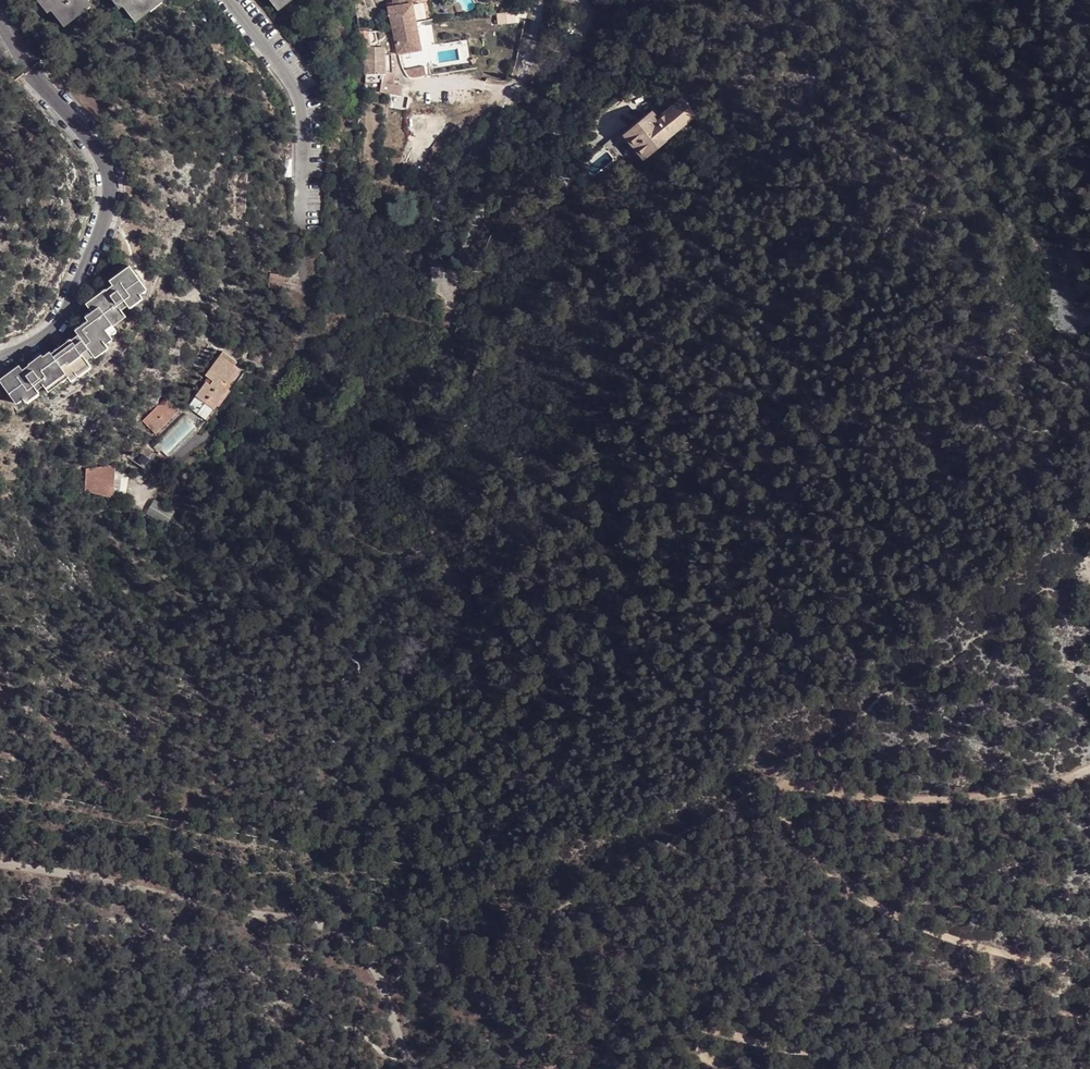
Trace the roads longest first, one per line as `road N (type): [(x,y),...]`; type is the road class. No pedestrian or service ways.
road 1 (track): [(1089,773),(984,799),(779,787),(784,816),(851,886),(928,931),(1040,960),(1064,979),(1037,1001),(833,1055),(709,1030),(701,1048),(730,1068)]
road 2 (residential): [(619,136),(527,168),(472,230),(459,274),(448,282),(438,274),(442,198),(518,89),(536,42),(539,0)]
road 3 (track): [(416,1068),(404,1053),(391,1000),(350,937),(324,925),(0,866)]
road 4 (residential): [(0,24),(109,166),(112,188),(104,227),(68,310),(43,337),(0,358)]
road 5 (residential): [(302,237),(308,96),(229,0)]

